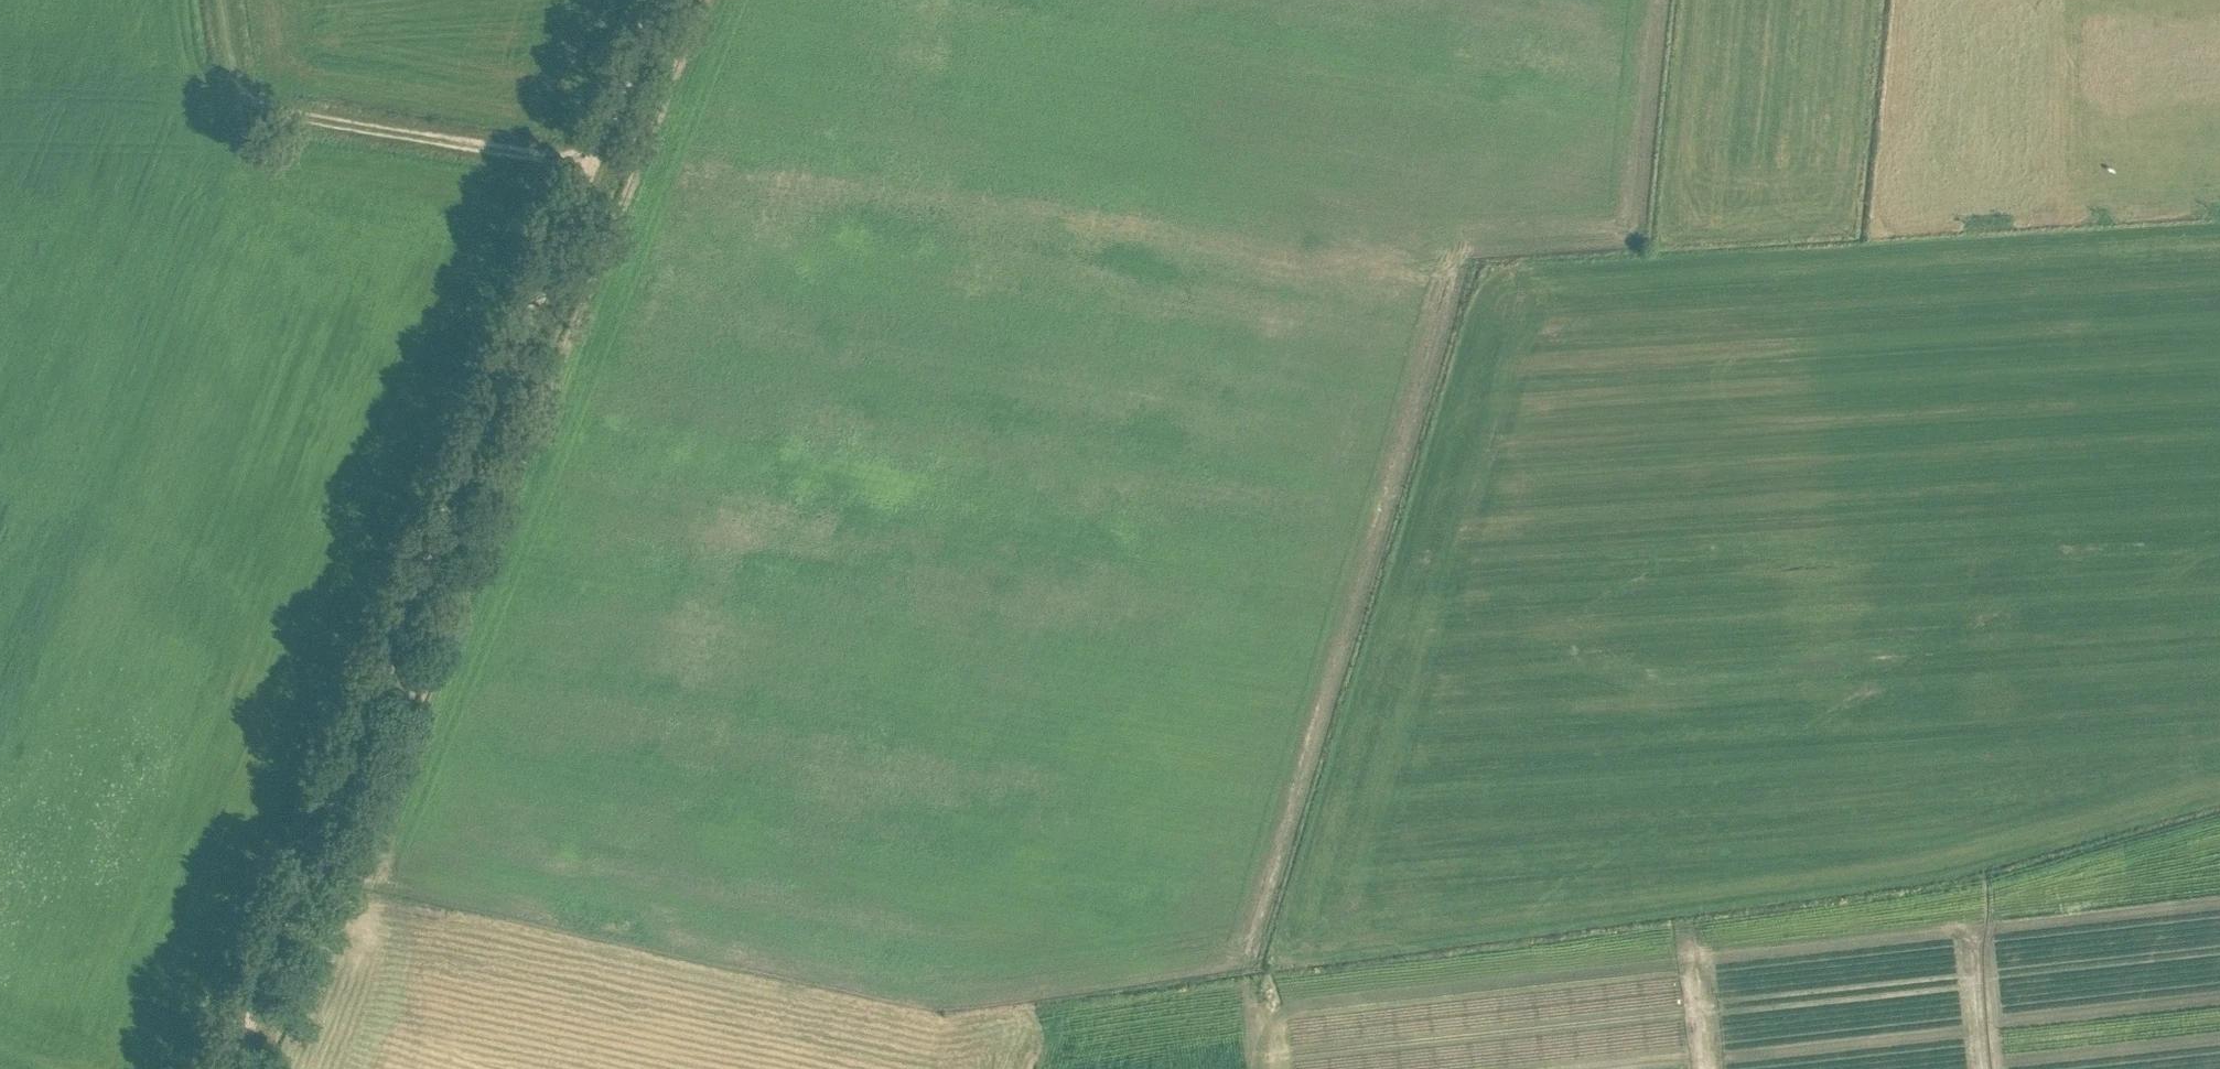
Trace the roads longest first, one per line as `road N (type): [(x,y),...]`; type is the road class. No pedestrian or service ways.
road 1 (track): [(657,0),(230,1068)]
road 2 (track): [(591,164),(267,108),(236,83),(220,0)]

